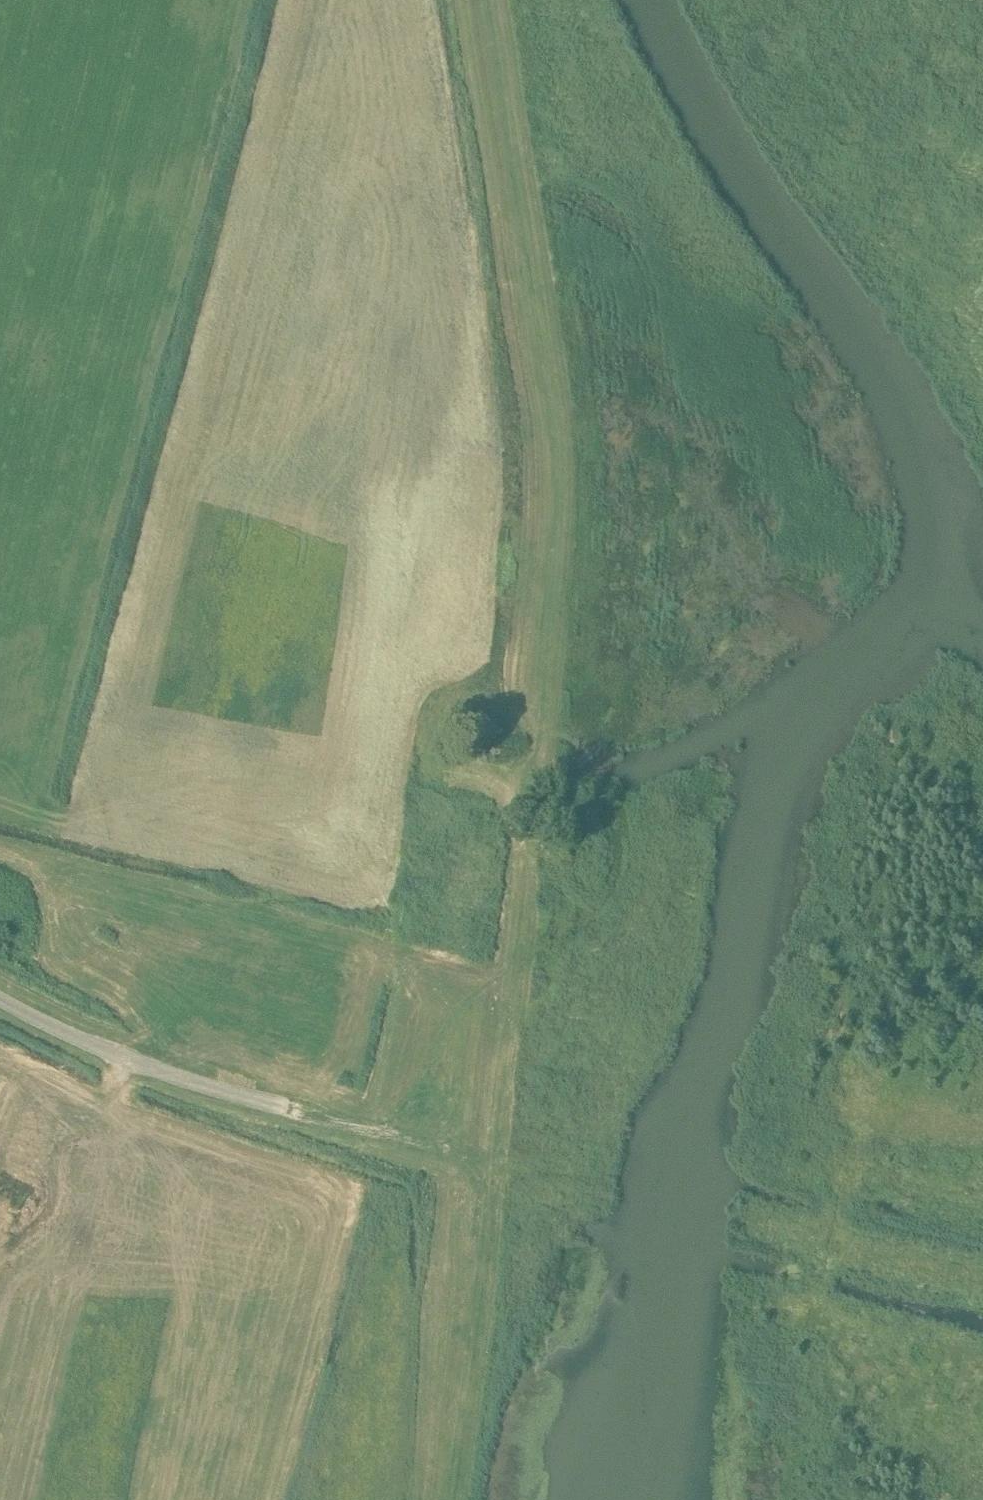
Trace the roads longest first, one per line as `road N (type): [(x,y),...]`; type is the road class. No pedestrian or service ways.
road 1 (unclassified): [(0,992),(160,1069),(278,1107)]
road 2 (track): [(481,1161),(278,1107)]

